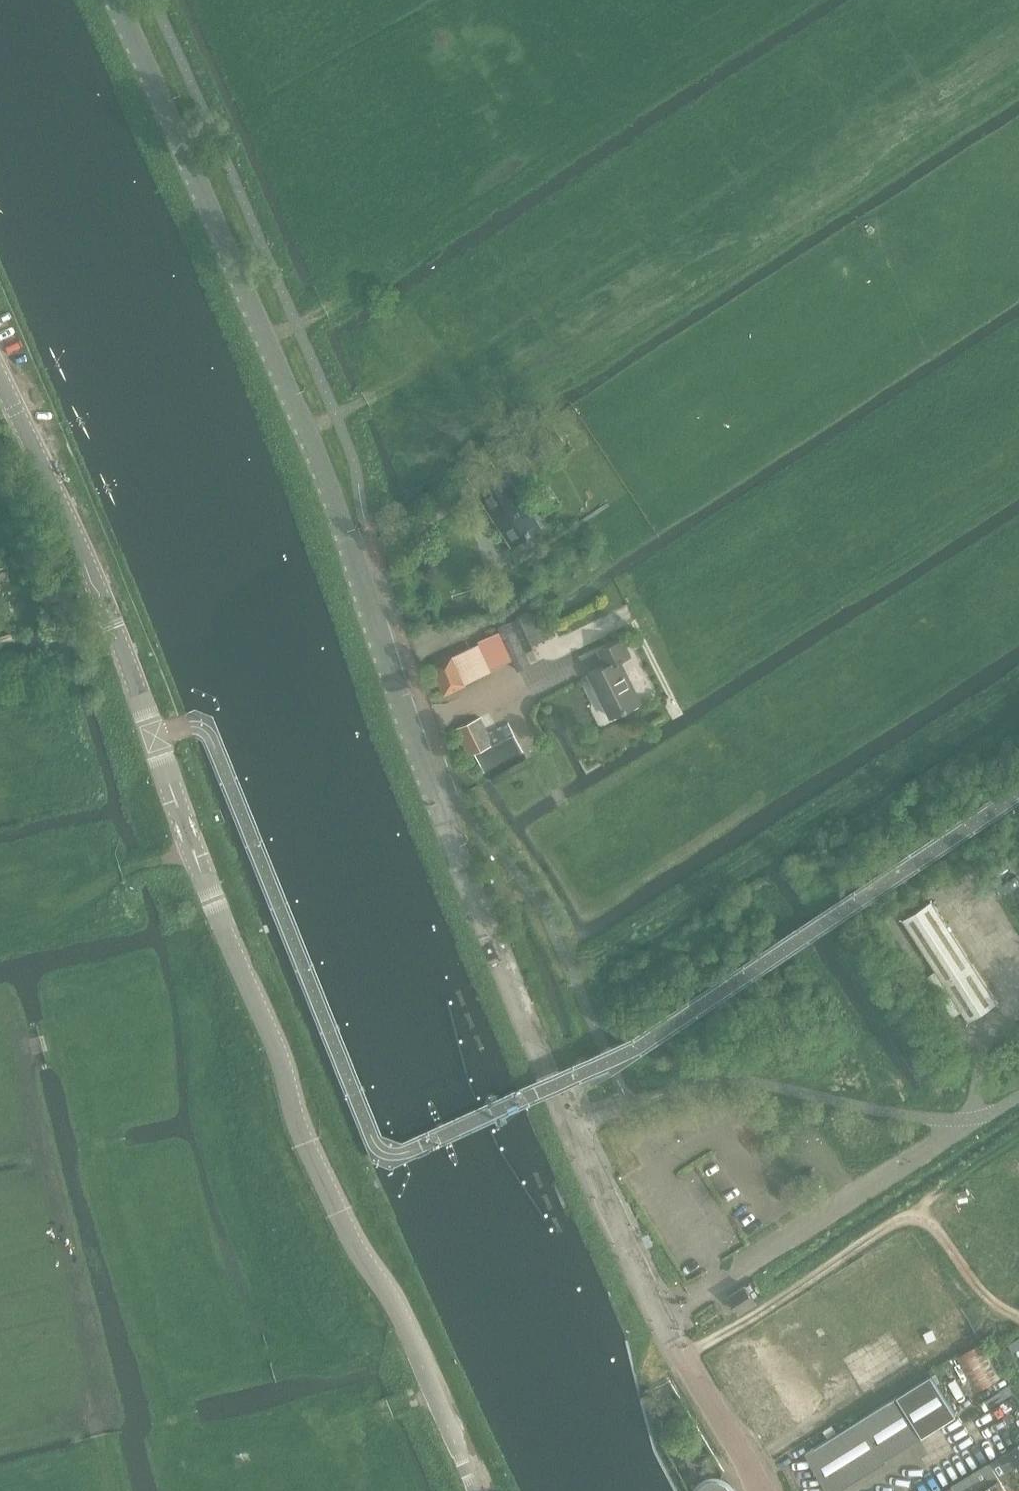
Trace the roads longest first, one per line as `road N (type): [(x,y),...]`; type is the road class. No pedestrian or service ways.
road 1 (tertiary): [(682,1357),(572,1130),(473,897),(309,440),(113,0)]
road 2 (unclassified): [(474,1490),(398,1307),(337,1212),(293,1113),(280,1055),(192,849),(114,627),(0,377)]
road 3 (residential): [(1018,1318),(993,1303),(931,1226),(908,1217),(682,1357)]
road 4 (tertiary): [(755,1490),(682,1357)]

